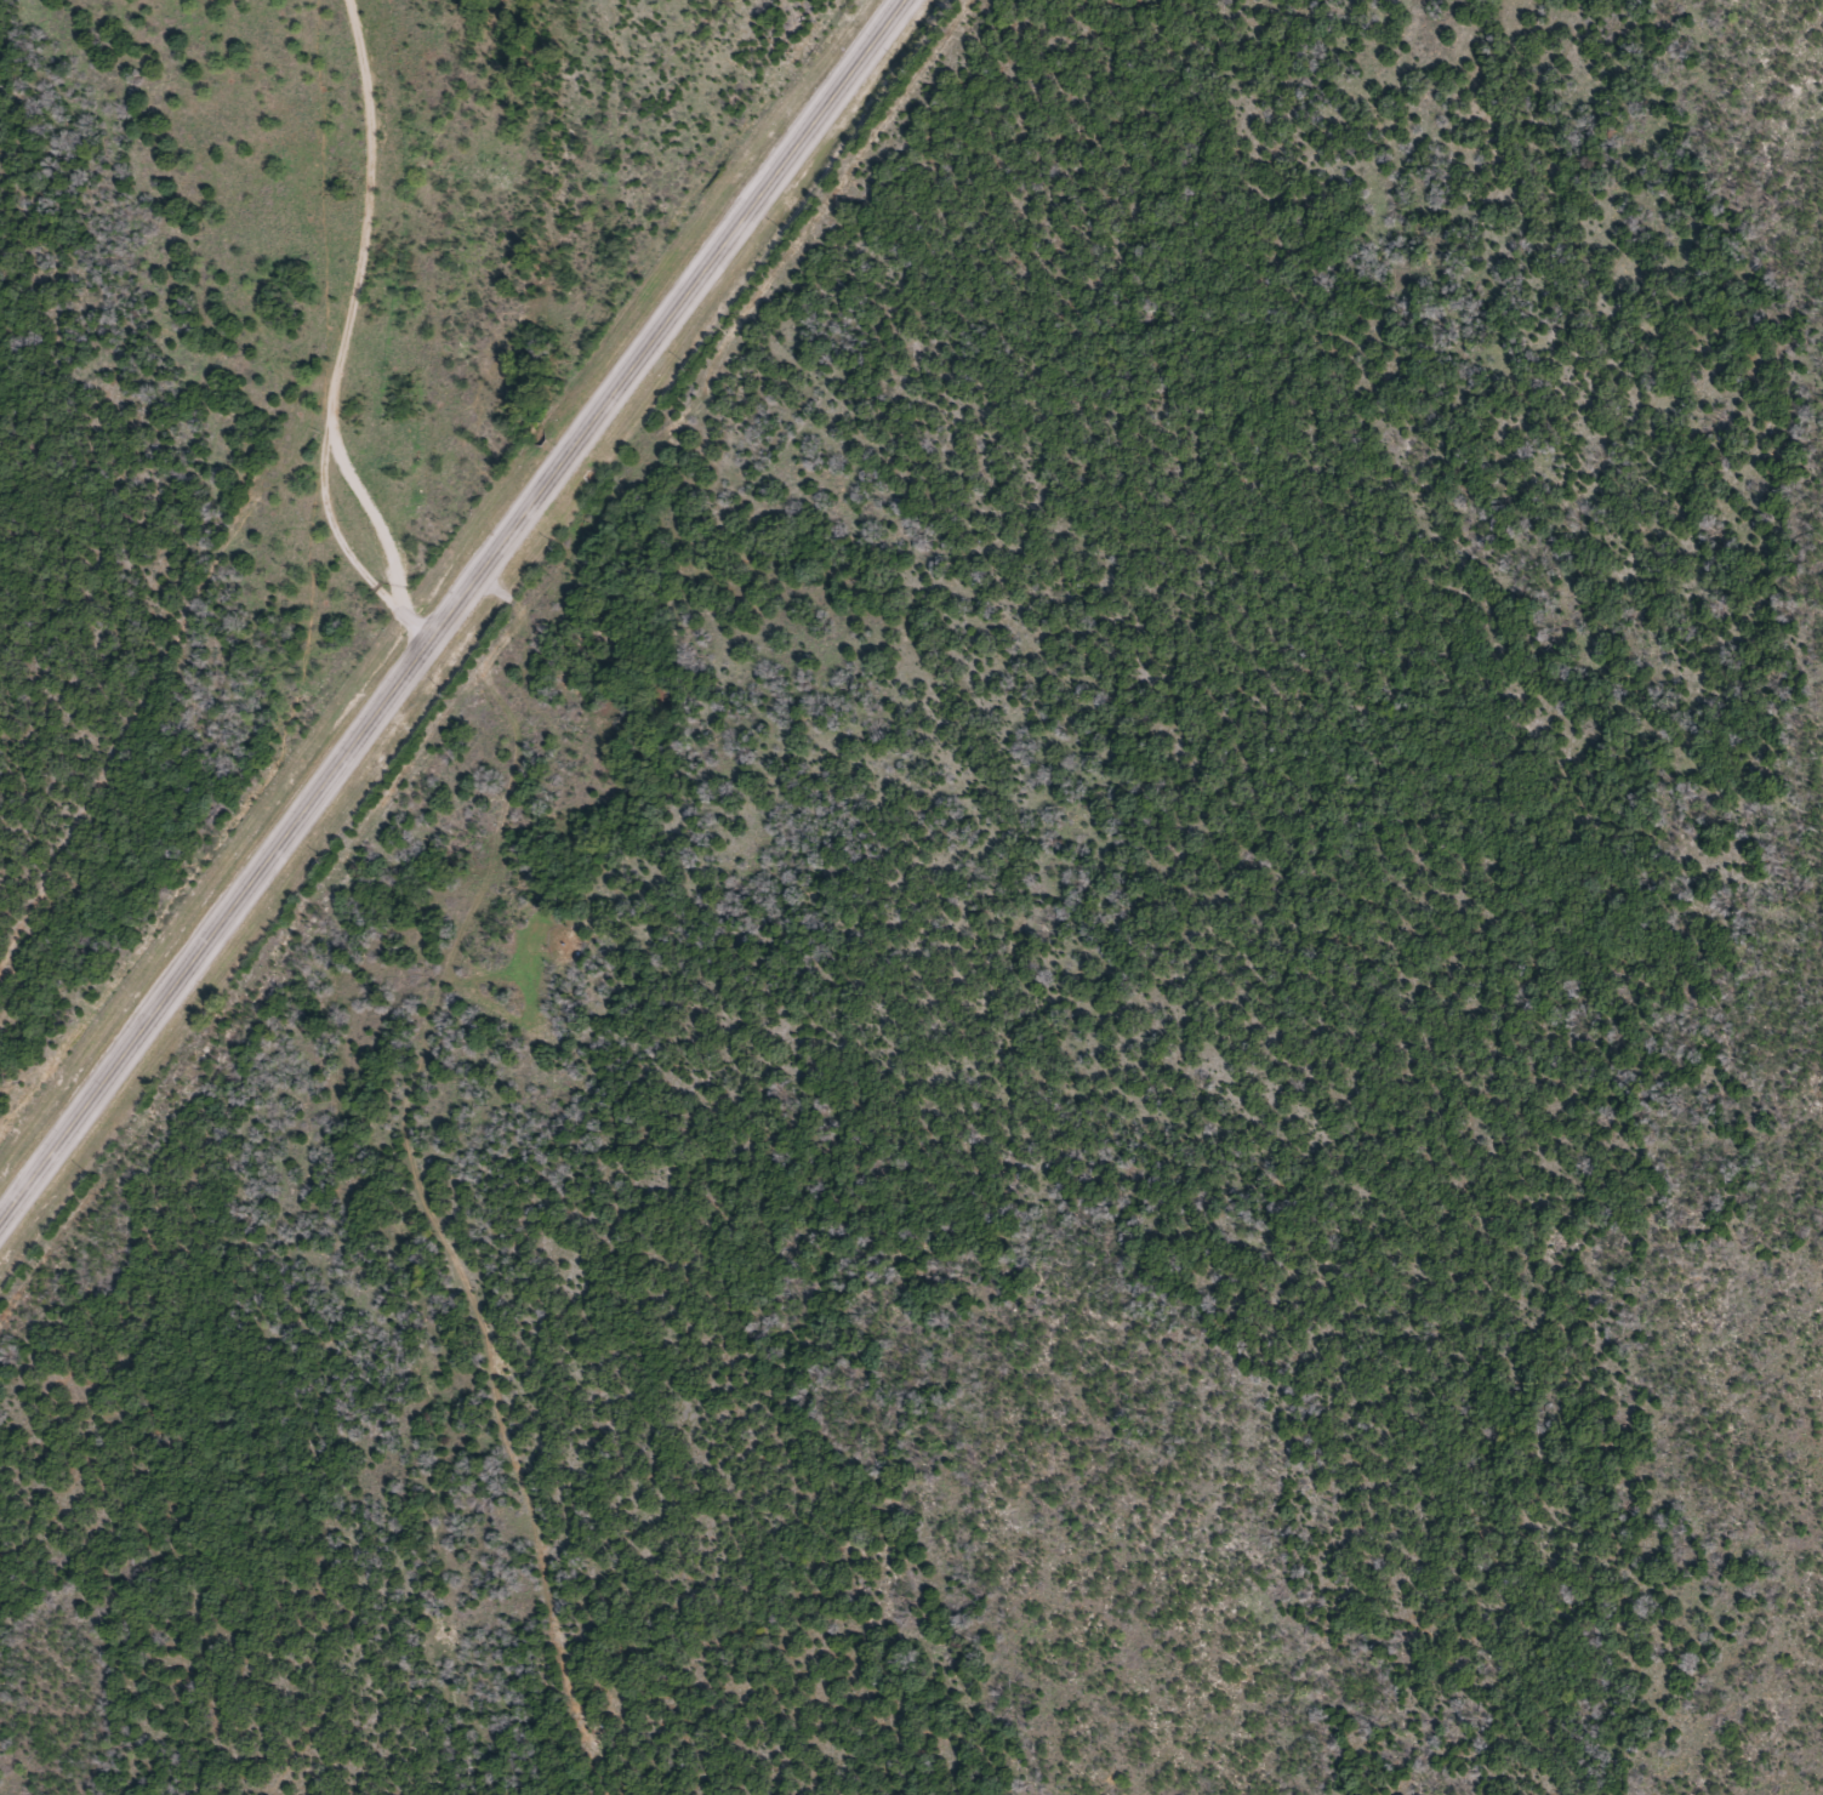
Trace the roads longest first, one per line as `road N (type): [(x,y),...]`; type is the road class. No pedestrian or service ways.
road 1 (secondary): [(901,0),(0,1224)]

